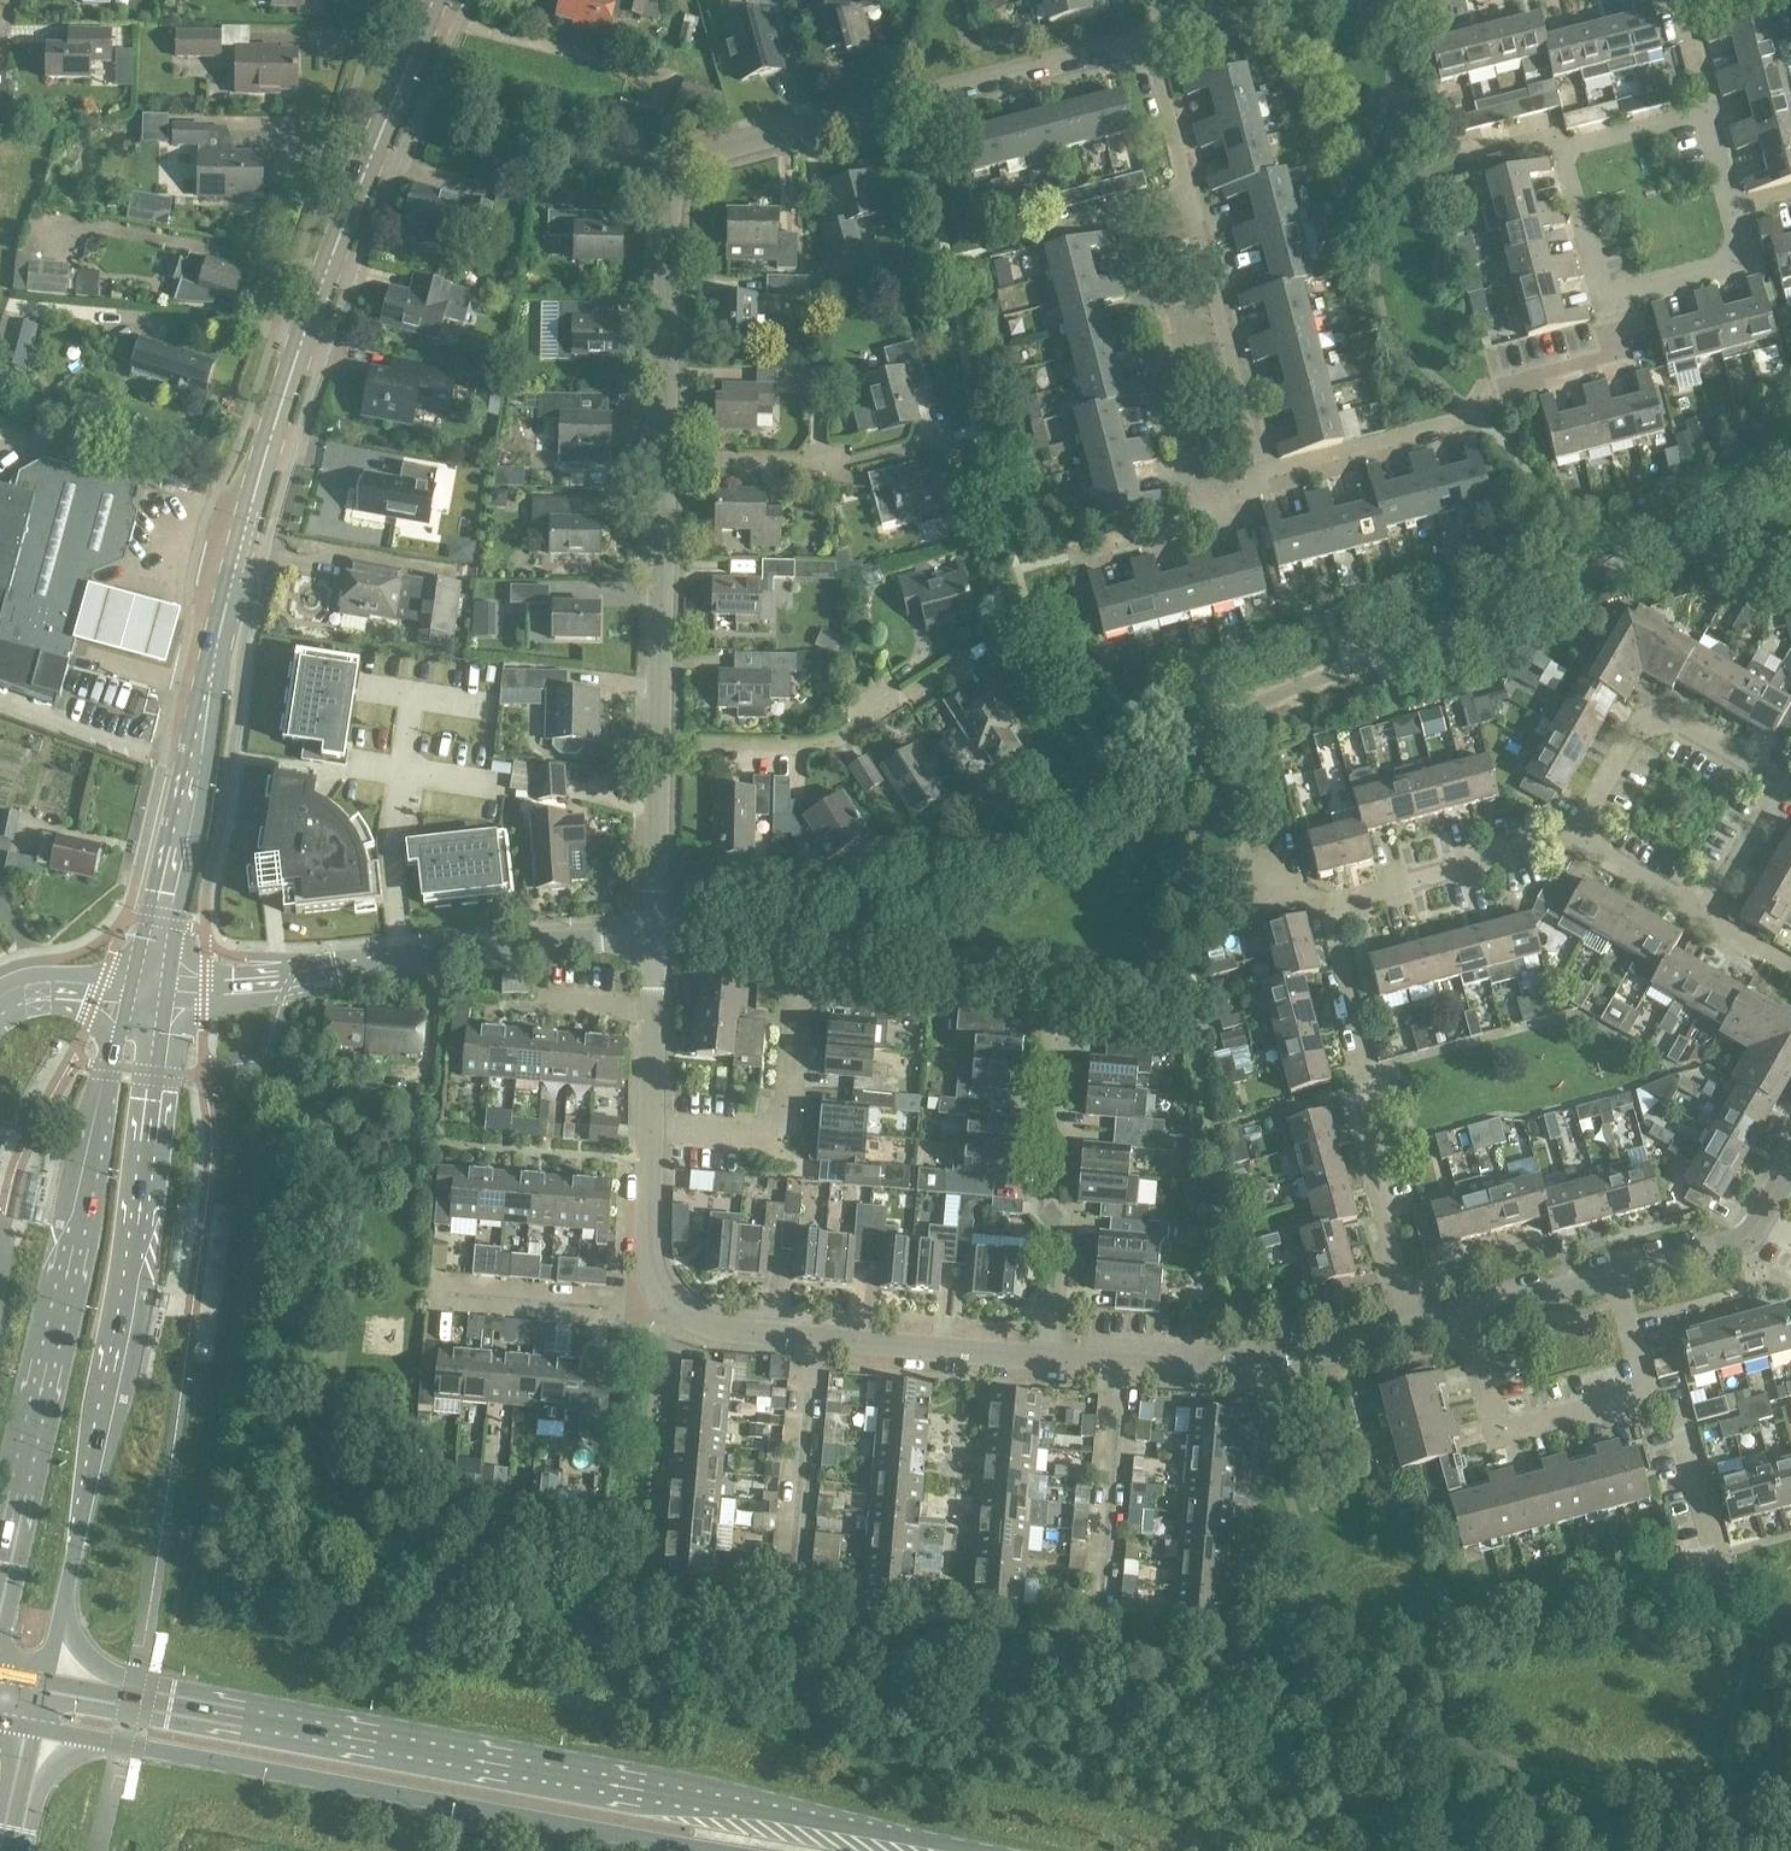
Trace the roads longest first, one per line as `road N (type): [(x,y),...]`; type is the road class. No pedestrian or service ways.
road 1 (secondary): [(145,985),(267,452),(345,222),(433,0)]
road 2 (primary): [(871,1850),(695,1802),(46,1683)]
road 3 (residential): [(661,463),(668,203),(676,169),(713,149),(1144,38)]
road 4 (primary): [(36,1730),(738,1850)]
road 5 (secondary): [(46,1683),(132,1236),(153,1072),(145,985)]
road 6 (residential): [(1407,1334),(1361,1131),(1372,1087),(1333,935),(1352,904),(1591,835)]
road 7 (secondary): [(119,1043),(0,1579)]
road 8 (tertiary): [(648,933),(317,975),(145,985)]
road 9 (residential): [(1266,481),(1144,38)]
road 10 (residential): [(1266,481),(1462,431),(1486,394),(1616,362),(1602,300)]
road 11 (tertiary): [(1047,1359),(733,1332),(693,1320),(663,1297)]
road 12 (tertiary): [(1407,1334),(1325,1356),(1228,1369),(1047,1359)]
road 13 (residential): [(1047,1359),(1058,1228),(1044,1206),(1053,1048)]
road 14 (residential): [(1602,300),(1569,156),(1580,146),(1706,115)]
road 15 (residential): [(1602,300),(1712,273),(1734,256),(1736,233),(1706,115)]
road 16 (residential): [(653,748),(661,463)]
road 17 (residential): [(650,1129),(786,1140),(798,997)]
road 18 (residential): [(1648,1397),(1498,1437),(1464,1318)]
road 19 (residential): [(1591,835),(1588,818),(1638,729),(1672,720),(1763,770),(1767,789)]
road 20 (residential): [(653,748),(825,747),(869,718),(877,702)]
road 21 (residential): [(1067,561),(1199,524),(1239,488),(1266,481)]
road 22 (residential): [(663,1297),(623,1308),(449,1294)]
road 23 (tertiary): [(650,1129),(648,933)]
road 24 (residential): [(1704,1554),(1710,1530),(1672,1390),(1648,1397)]
road 25 (residential): [(648,933),(653,748)]
road 26 (tertiary): [(663,1297),(650,1265),(650,1129)]
road 27 (tertiary): [(1762,1220),(1740,1243),(1615,1277)]
road 28 (residential): [(661,463),(822,465)]
road 29 (tertiary): [(1615,1277),(1464,1318)]
road 30 (residential): [(1767,789),(1770,807),(1700,913)]
road 31 (residential): [(1700,913),(1594,852),(1591,835)]
road 32 (residential): [(1648,1397),(1615,1277)]
road 33 (secondary): [(9,1850),(36,1730)]
road 34 (residential): [(1706,115),(1668,0)]

